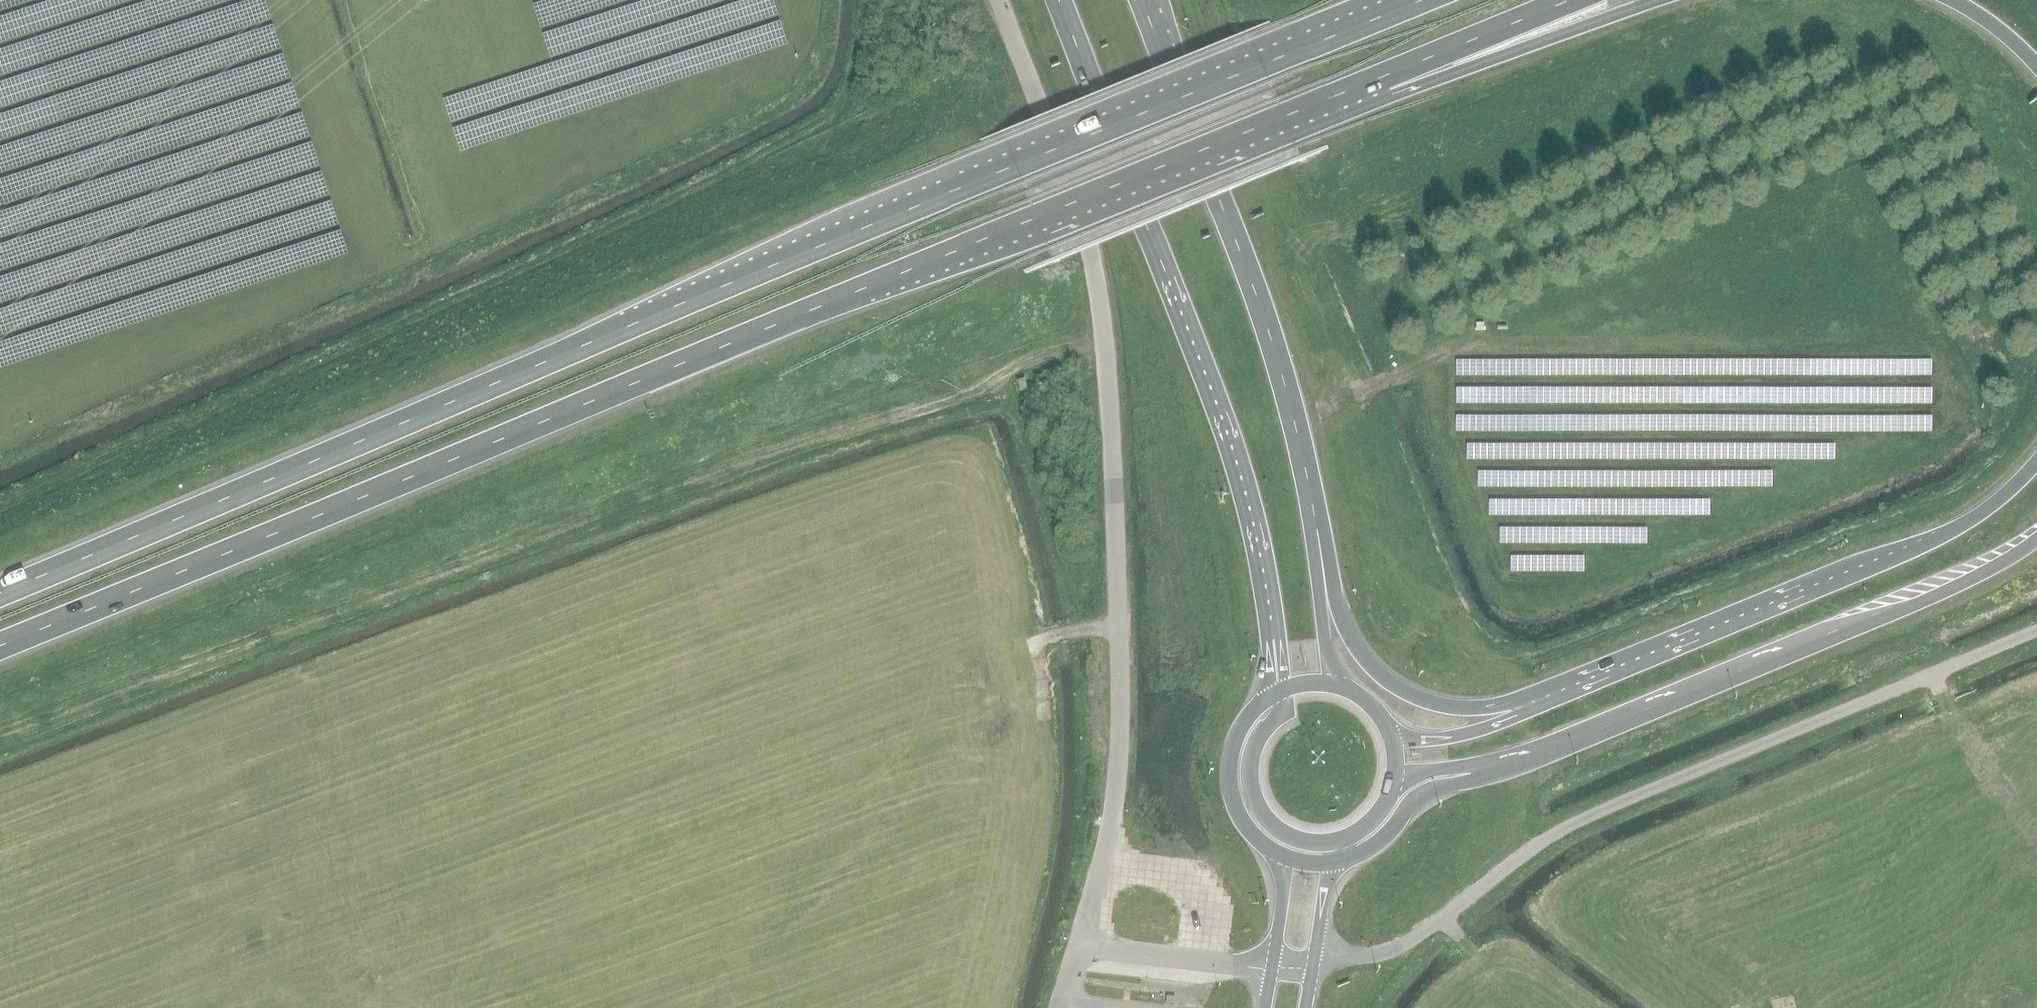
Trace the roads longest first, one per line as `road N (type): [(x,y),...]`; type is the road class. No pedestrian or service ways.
road 1 (trunk): [(1422,0),(0,592)]
road 2 (trunk): [(0,646),(1291,114)]
road 3 (unclassified): [(1082,947),(1119,738),(1103,321),(1090,252),(998,0)]
road 4 (unclassified): [(2036,631),(1607,809),(1524,854),(1405,943),(1313,967)]
road 5 (primary): [(1058,0),(1232,449),(1263,569),(1279,691)]
road 6 (trunk): [(1471,773),(1913,605),(2036,542)]
road 7 (primary): [(1317,530),(1271,339),(1141,0)]
road 8 (trunk): [(2036,461),(2006,494),(1945,534),(1575,684)]
road 9 (trunk): [(1291,114),(1392,95),(1658,0)]
road 10 (trunk): [(1575,684),(1478,708),(1406,693),(1353,646),(1330,595),(1317,530)]
road 11 (trunk): [(1291,114),(1569,0)]
road 12 (primary): [(1279,691),(1277,718),(1251,759),(1253,798),(1295,839),(1340,840)]
road 13 (primary): [(1279,691),(1240,729),(1229,776),(1241,818),(1278,854)]
road 14 (trunk): [(1575,684),(1478,731),(1391,736)]
road 15 (unclassified): [(1272,968),(1082,947)]
road 16 (track): [(1043,720),(1034,643),(1118,627)]
road 17 (primary): [(1334,685),(1317,530)]

